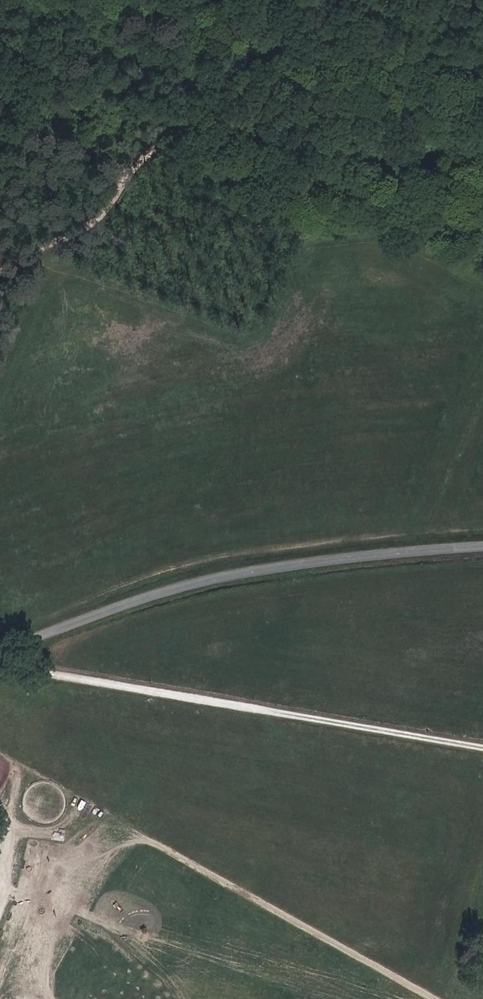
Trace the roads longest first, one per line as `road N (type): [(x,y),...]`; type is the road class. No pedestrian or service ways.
road 1 (unclassified): [(0,654),(183,588),(289,565),(482,549)]
road 2 (track): [(0,273),(115,206),(147,156),(249,63),(277,21),(281,0)]

